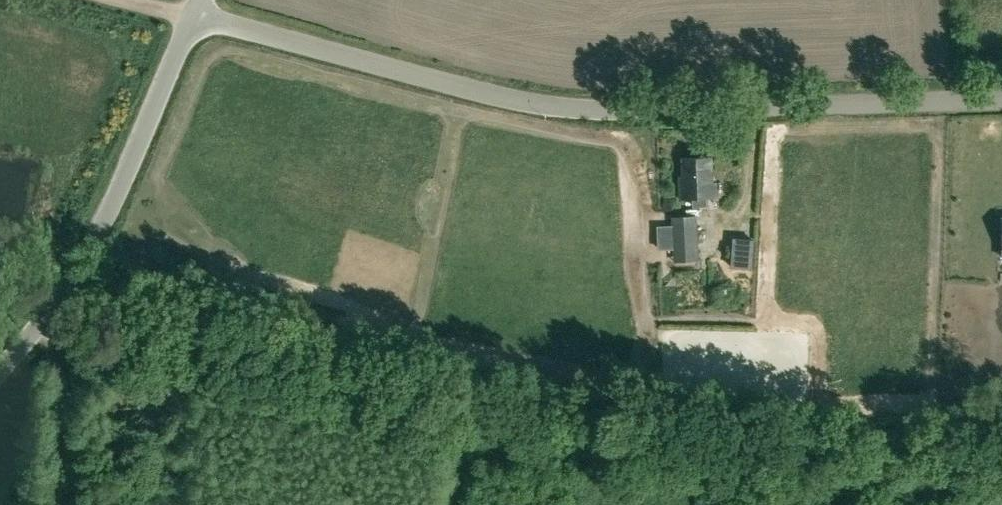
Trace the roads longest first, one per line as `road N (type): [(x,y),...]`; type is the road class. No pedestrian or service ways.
road 1 (tertiary): [(191,17),(534,103),(1001,96)]
road 2 (unclassified): [(0,382),(102,244),(191,17)]

